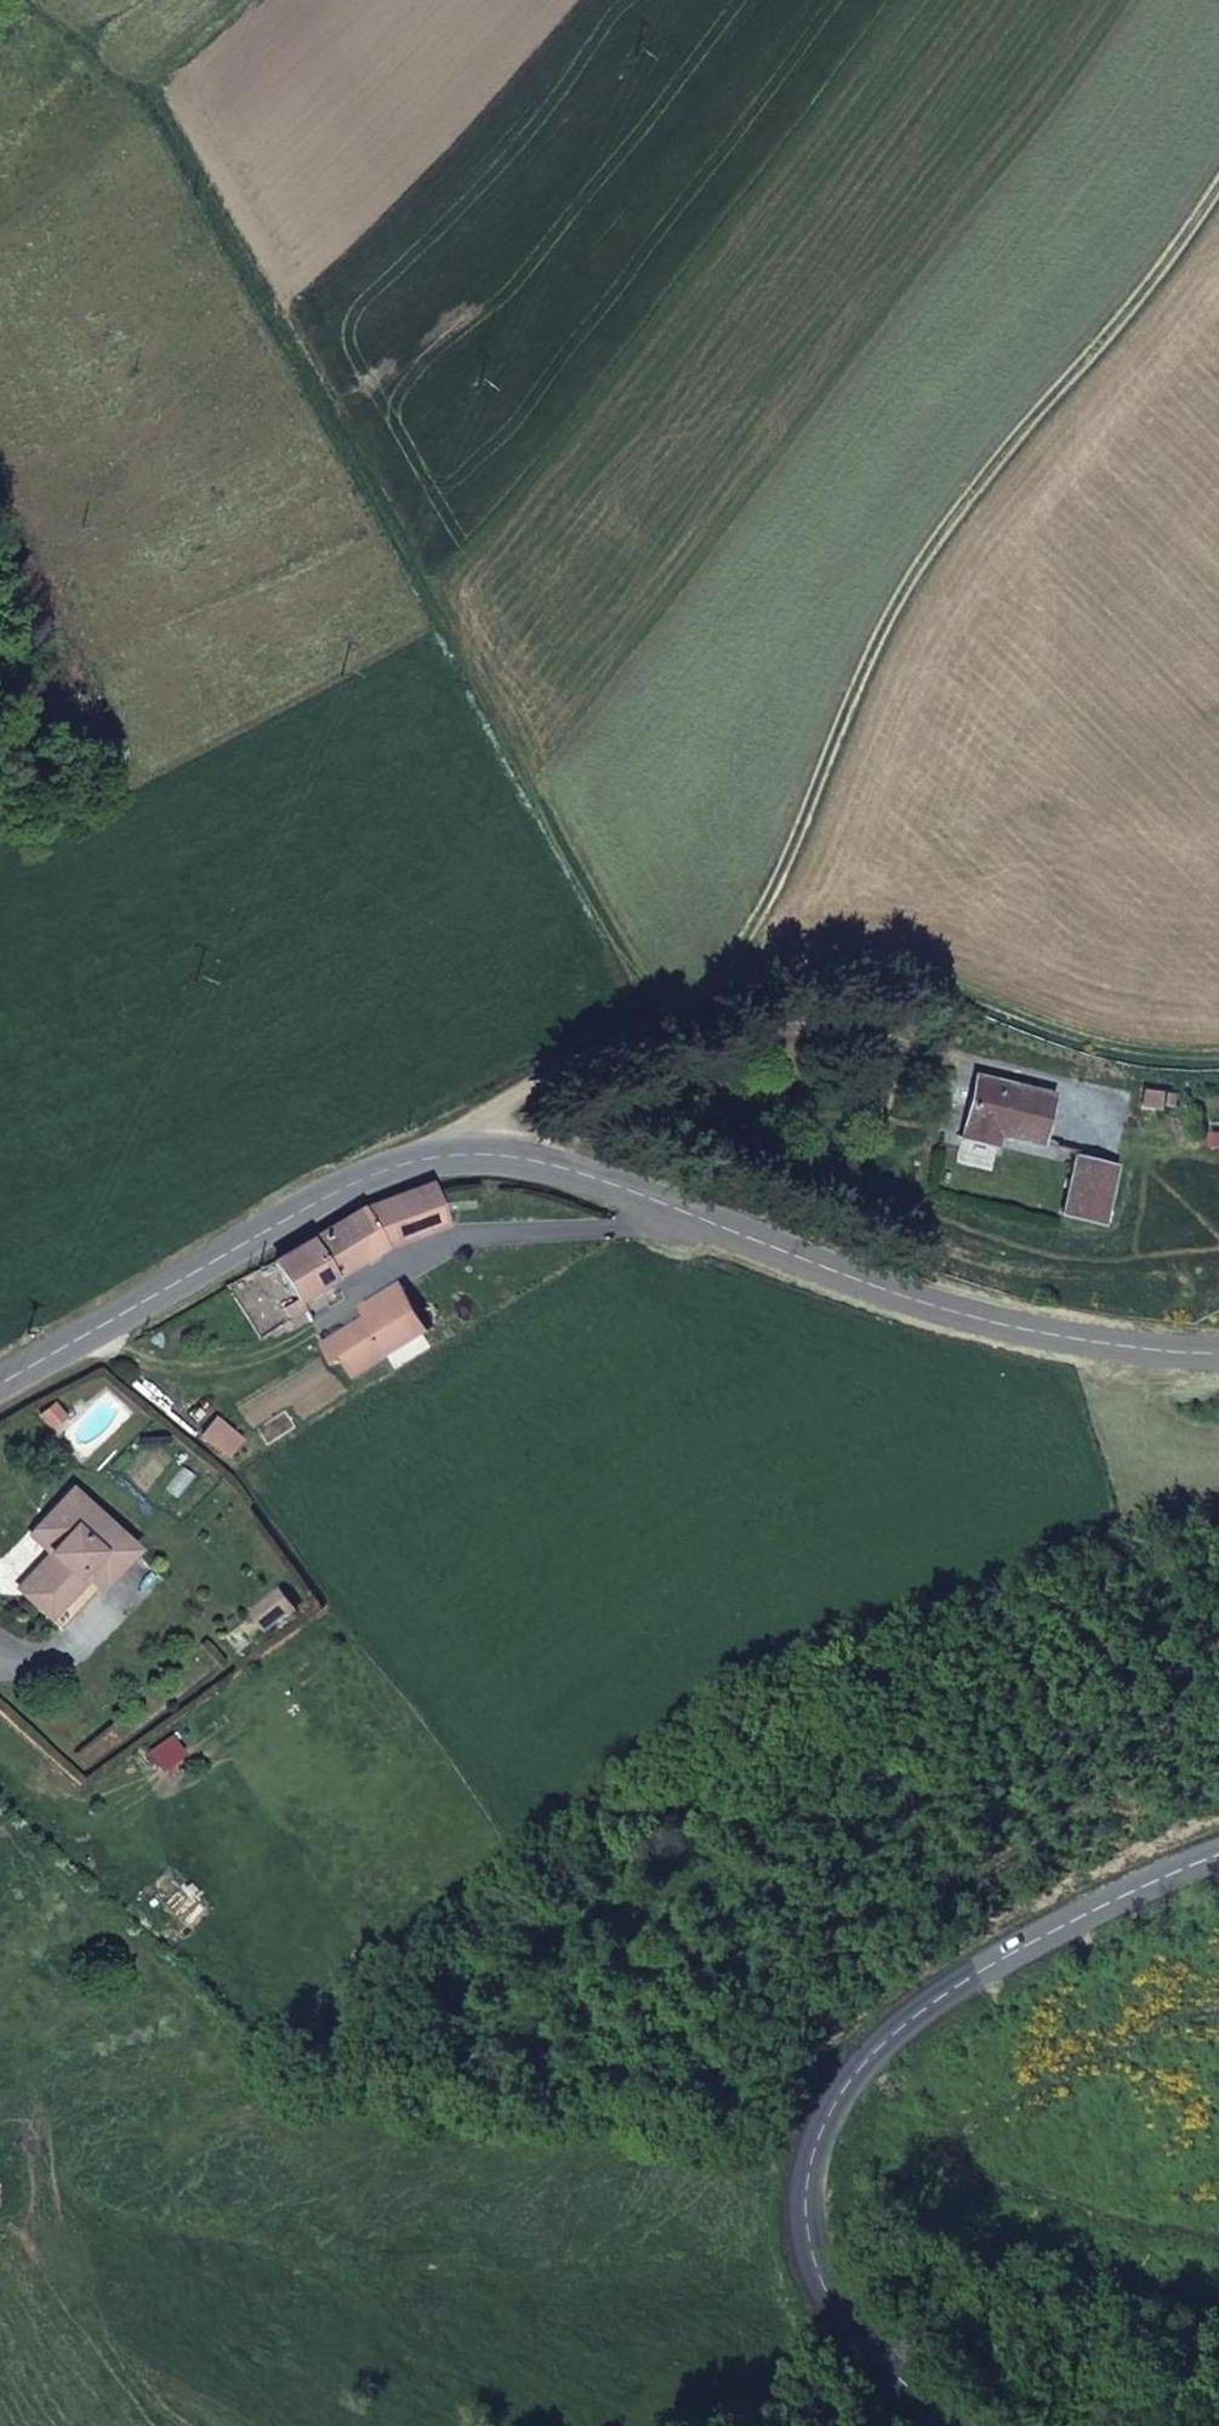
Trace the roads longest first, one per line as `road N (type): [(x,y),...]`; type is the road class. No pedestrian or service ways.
road 1 (secondary): [(1218,1357),(1066,1347),(868,1293),(575,1173),(471,1156),(378,1168),(324,1192),(0,1380)]
road 2 (secondary): [(947,2425),(874,2360),(824,2293),(805,2215),(814,2139),(851,2072),(914,2011),(1044,1936),(1218,1860)]

